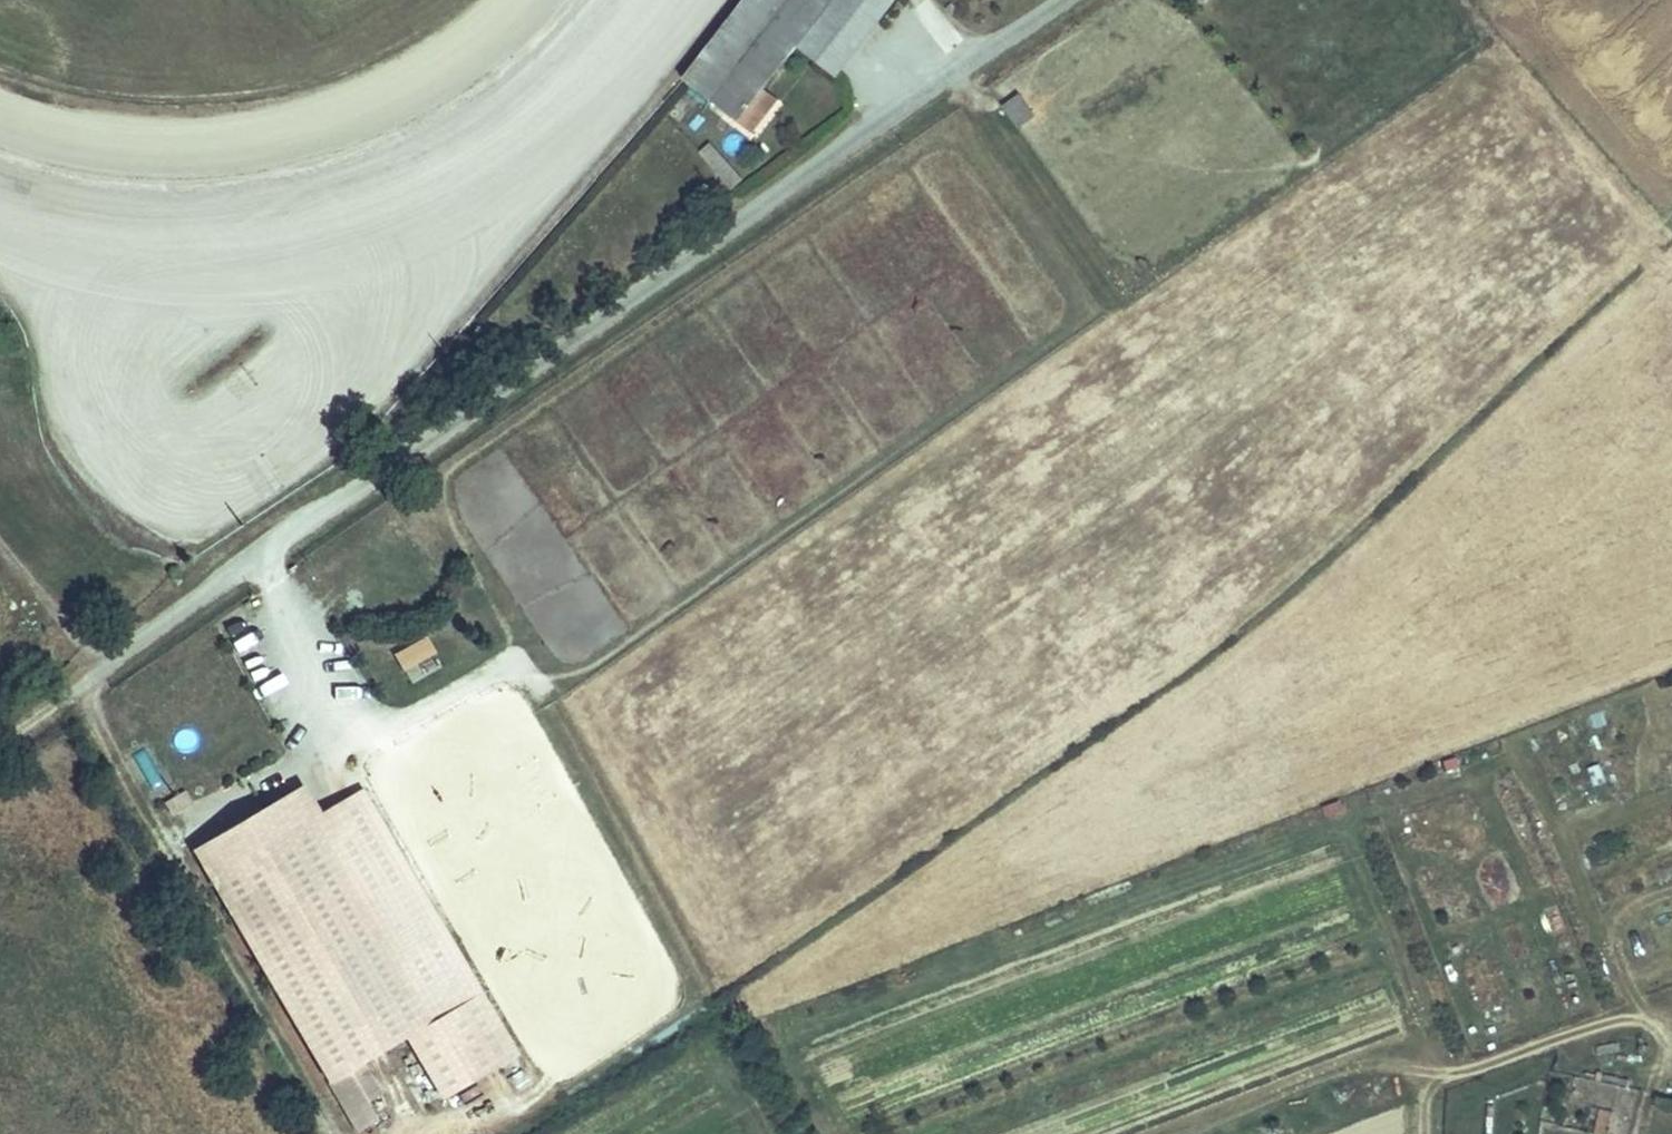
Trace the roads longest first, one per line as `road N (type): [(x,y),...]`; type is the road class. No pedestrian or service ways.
road 1 (unclassified): [(1059,0),(89,669)]

